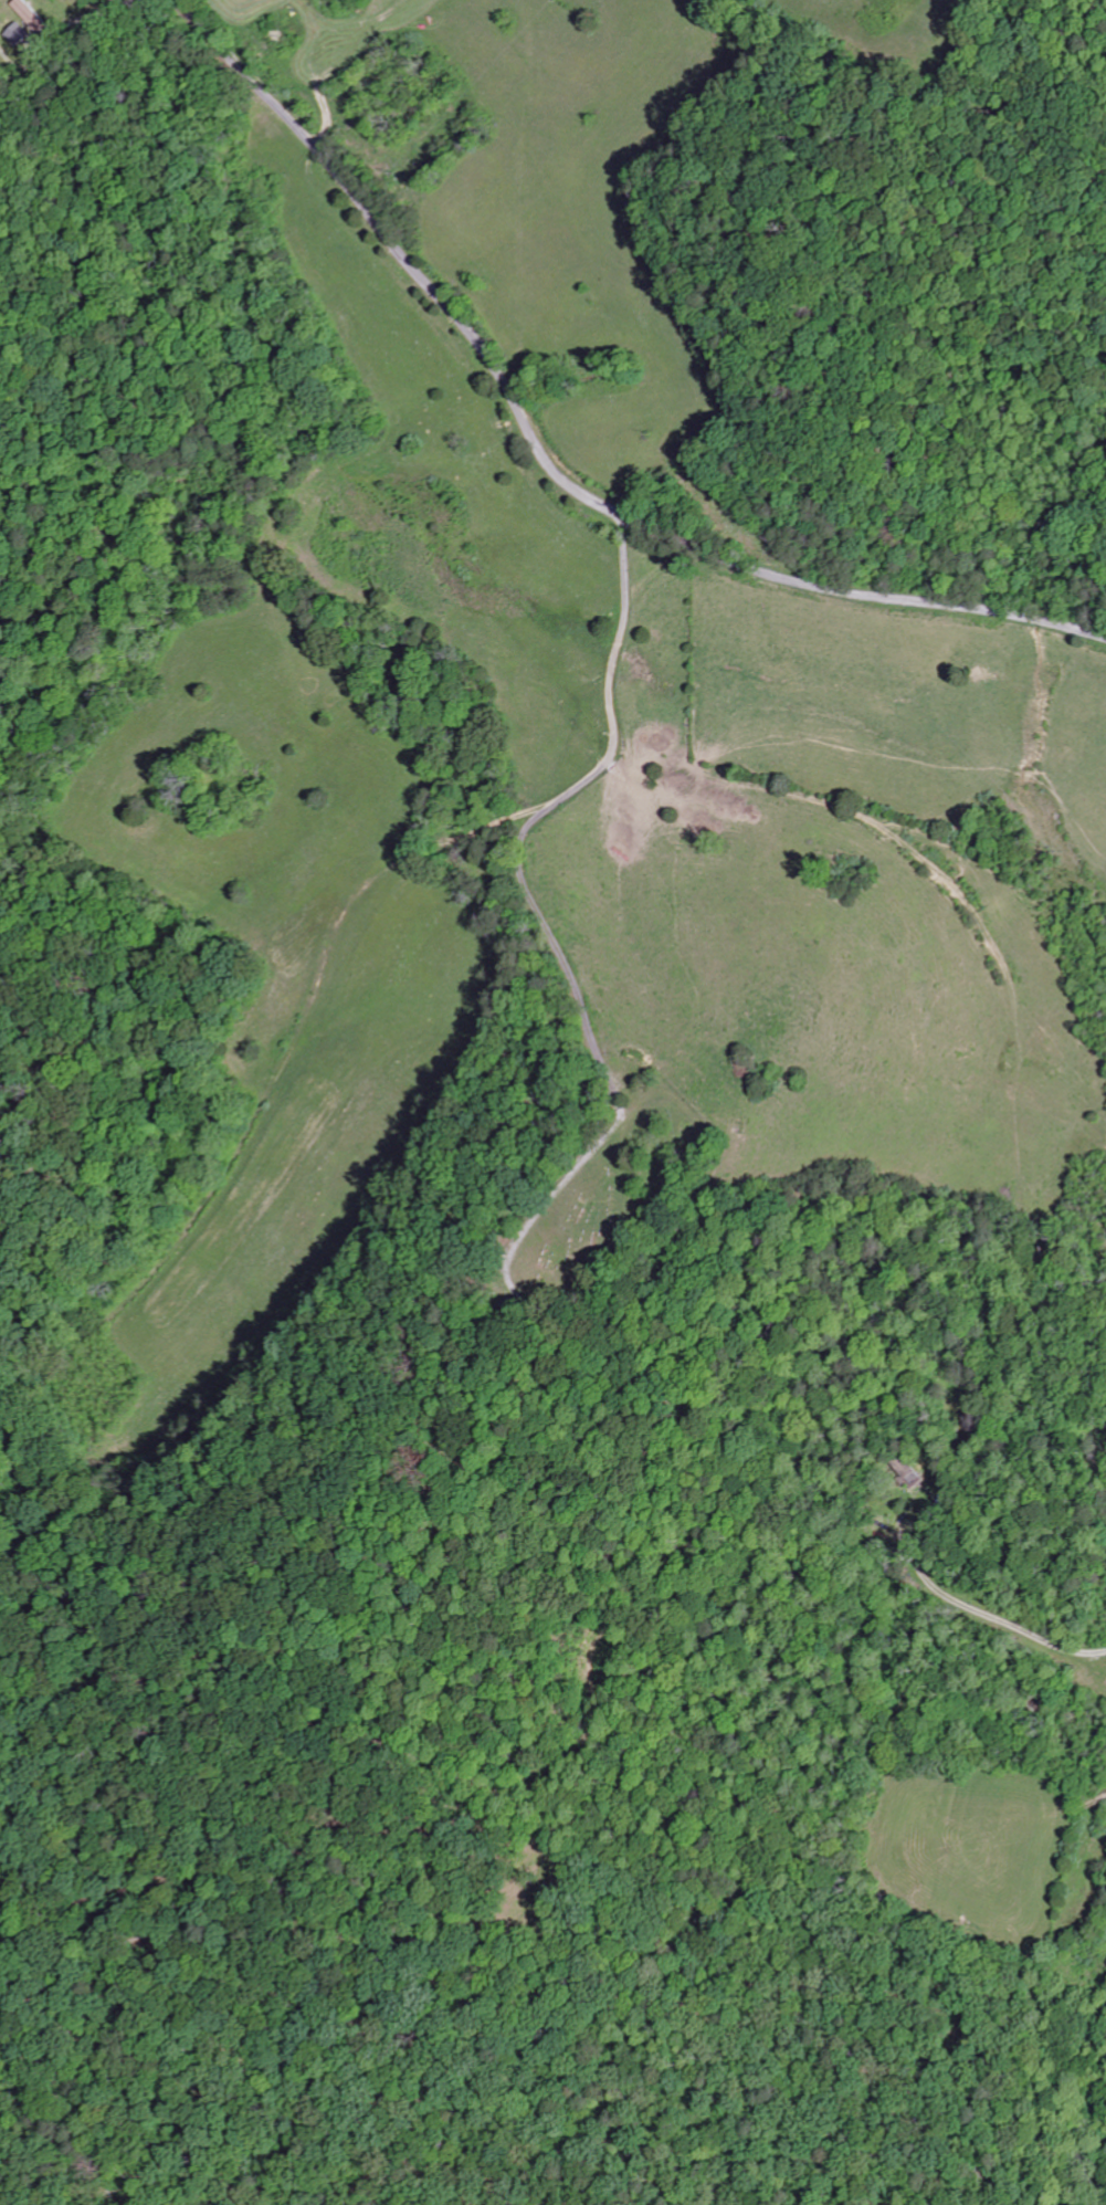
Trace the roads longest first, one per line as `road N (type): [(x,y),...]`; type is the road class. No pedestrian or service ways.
road 1 (residential): [(1105,640),(781,578),(577,493),(539,458),(465,330),(294,126),(170,0)]
road 2 (track): [(549,805),(419,849),(361,886),(326,945),(297,1033),(245,1143),(124,1311)]

